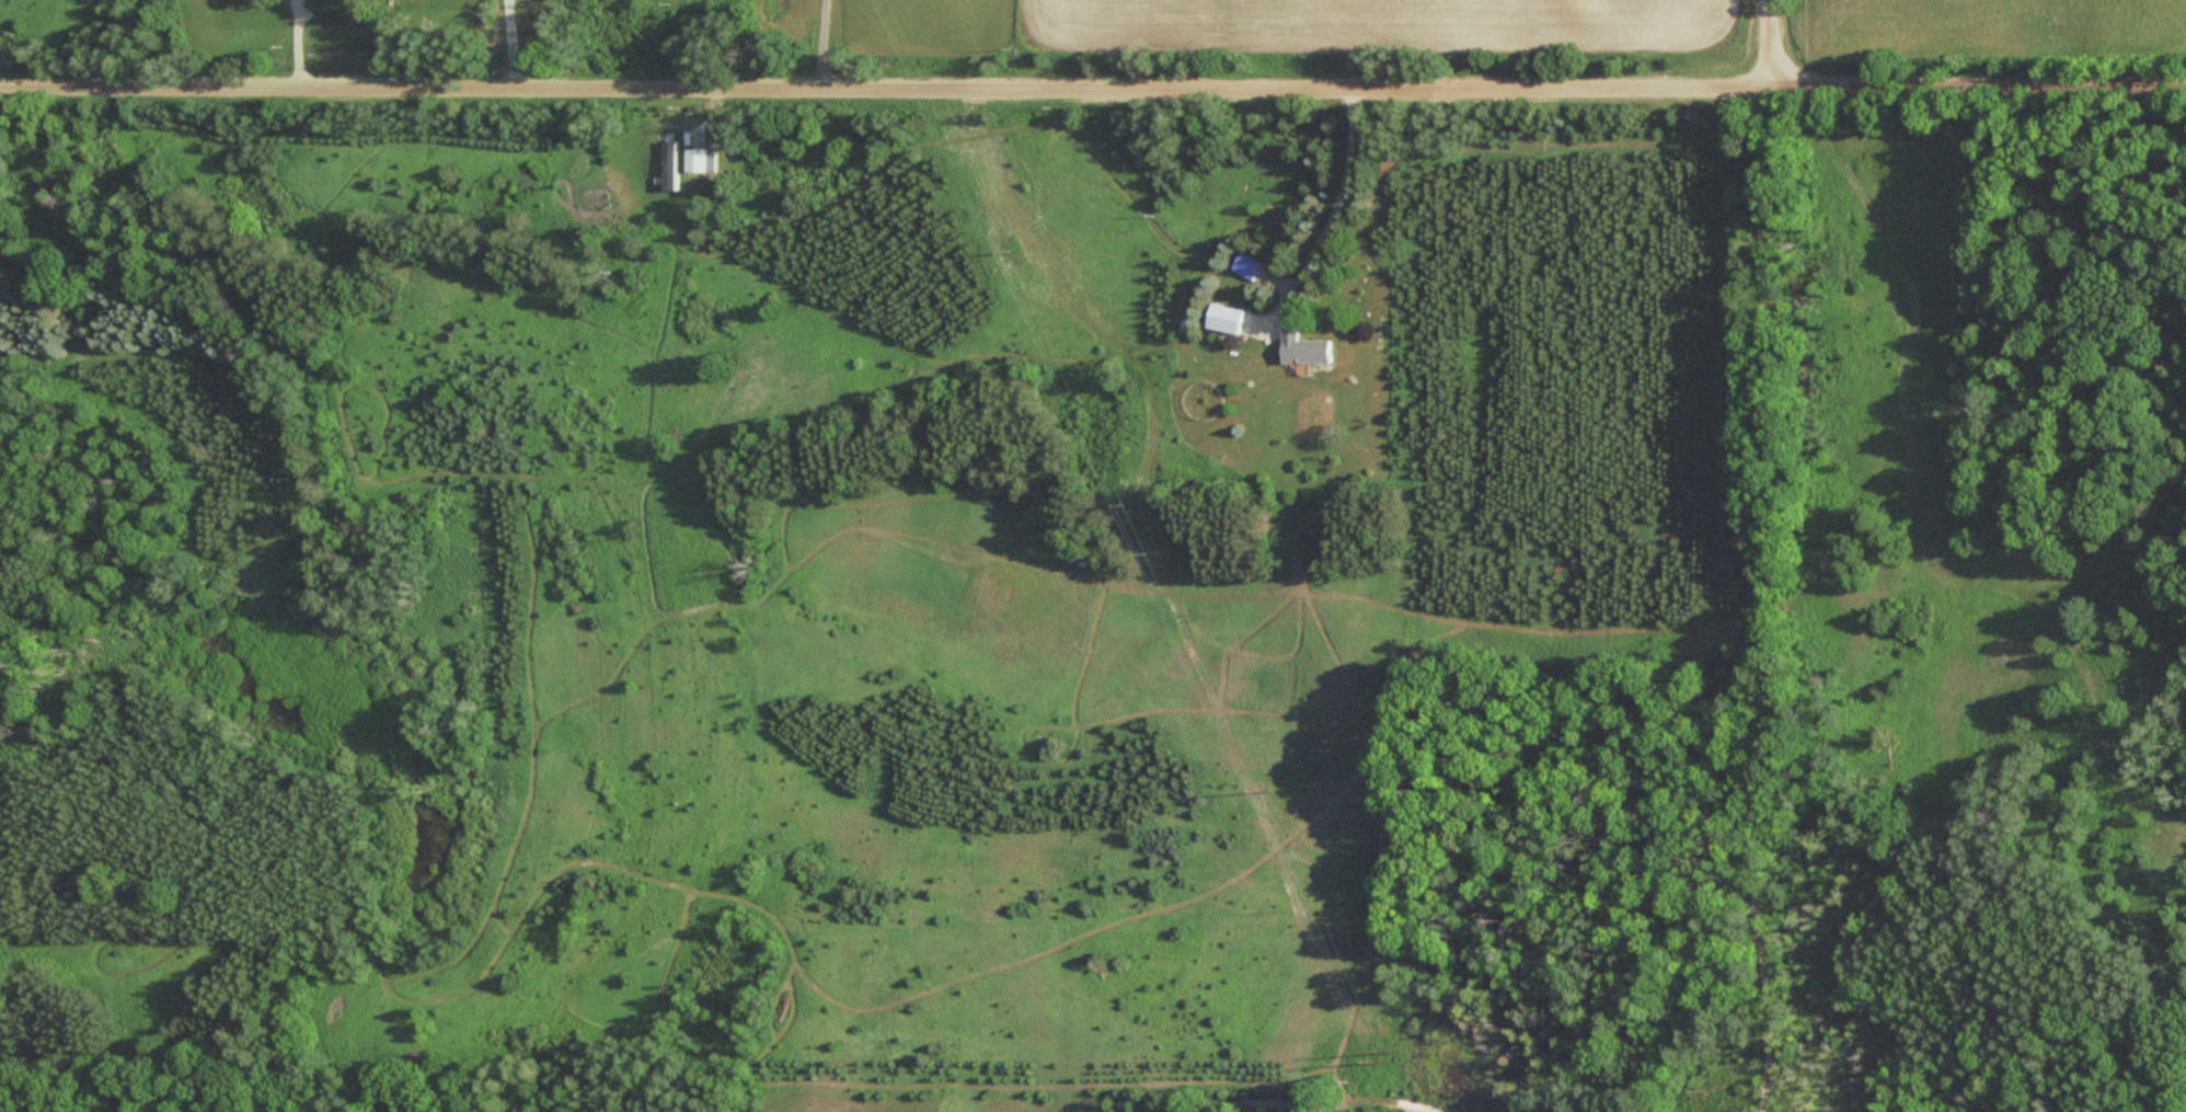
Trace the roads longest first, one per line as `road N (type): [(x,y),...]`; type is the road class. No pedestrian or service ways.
road 1 (residential): [(2185,83),(0,87)]

